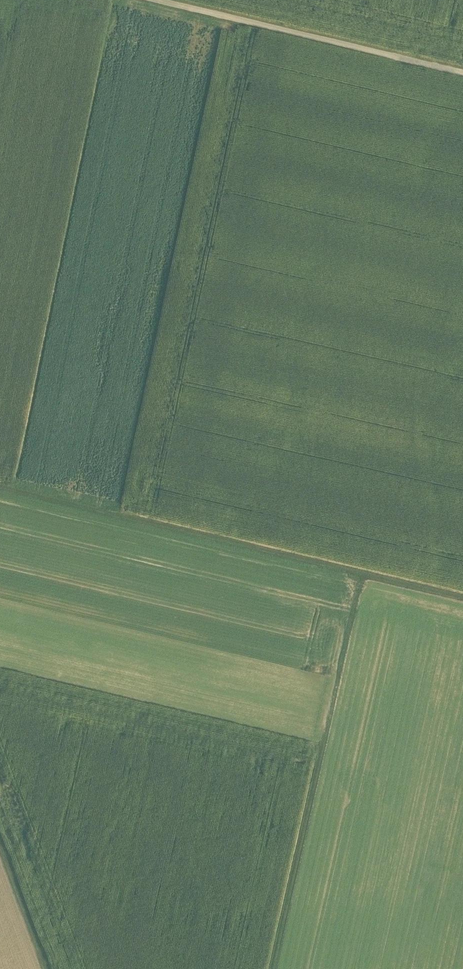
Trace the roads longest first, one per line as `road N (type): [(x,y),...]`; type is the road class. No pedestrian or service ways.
road 1 (track): [(272,968),(358,574)]
road 2 (track): [(0,488),(358,574)]
road 3 (track): [(159,0),(462,72)]
road 4 (track): [(46,968),(0,848)]

